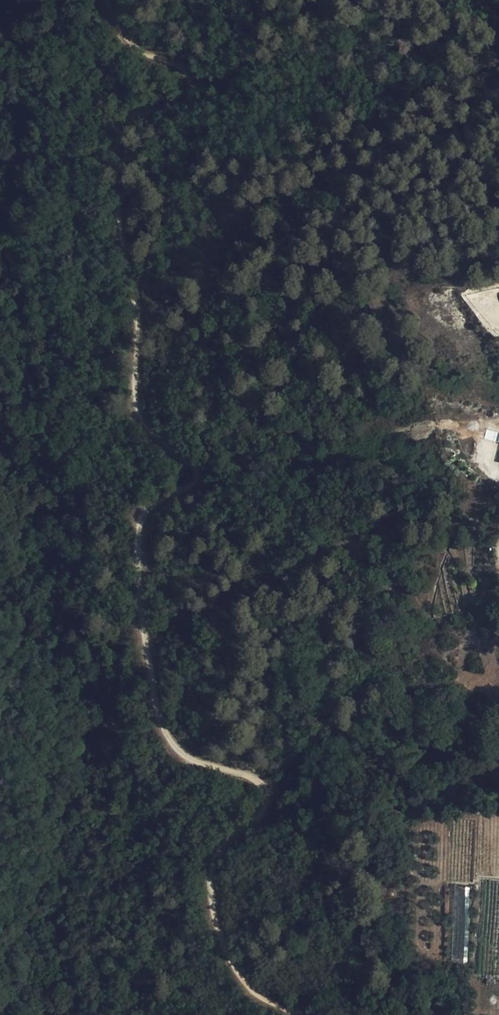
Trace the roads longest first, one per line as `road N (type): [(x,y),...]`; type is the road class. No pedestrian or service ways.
road 1 (track): [(304,1014),(254,989),(216,924),(212,863),(234,835),(260,821),(264,794),(244,775),(185,758),(166,737),(147,652),(139,520),(206,474),(174,448),(143,405),(143,309),(126,251),(115,152),(124,124),(141,110),(178,103),(198,90),(186,68),(174,75),(122,34),(114,0)]

